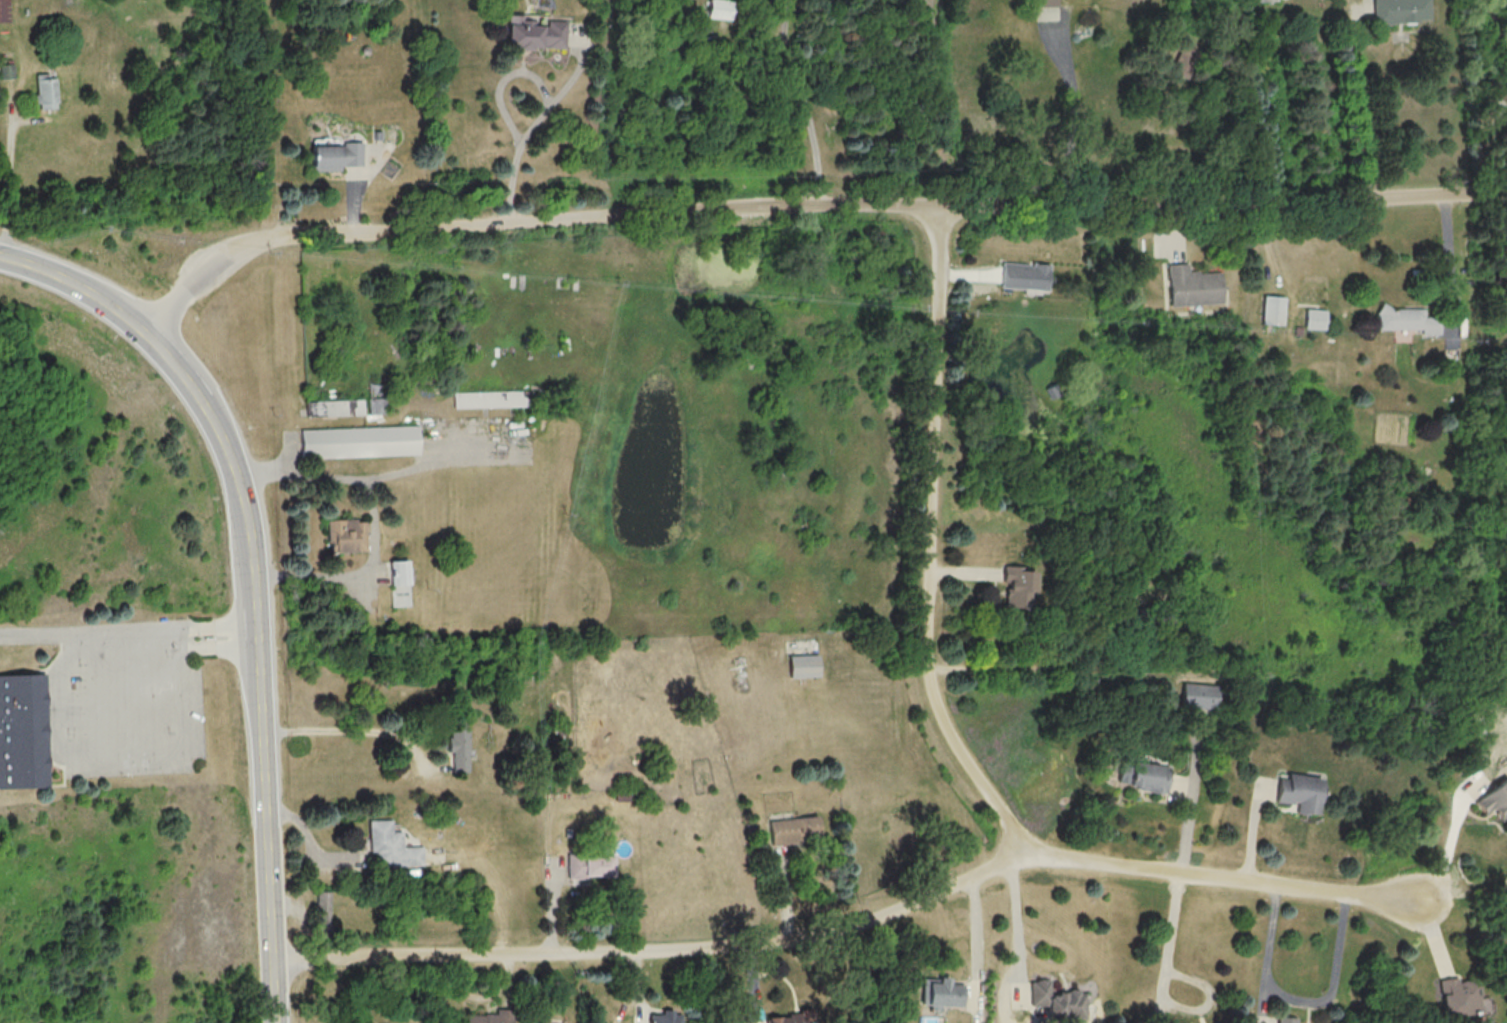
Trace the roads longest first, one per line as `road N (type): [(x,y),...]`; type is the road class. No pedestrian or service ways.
road 1 (residential): [(1506,193),(1259,204),(753,207),(238,243)]
road 2 (residential): [(271,970),(355,958),(592,955),(822,937),(904,913),(1036,847),(1067,859),(1415,902)]
road 3 (secondary): [(273,1022),(253,550),(229,443),(183,364),(143,326),(64,275),(0,254)]
road 4 (residential): [(1036,847),(1006,820),(955,742),(937,710),(927,662),(941,206)]
road 5 (residential): [(238,243),(143,326)]

